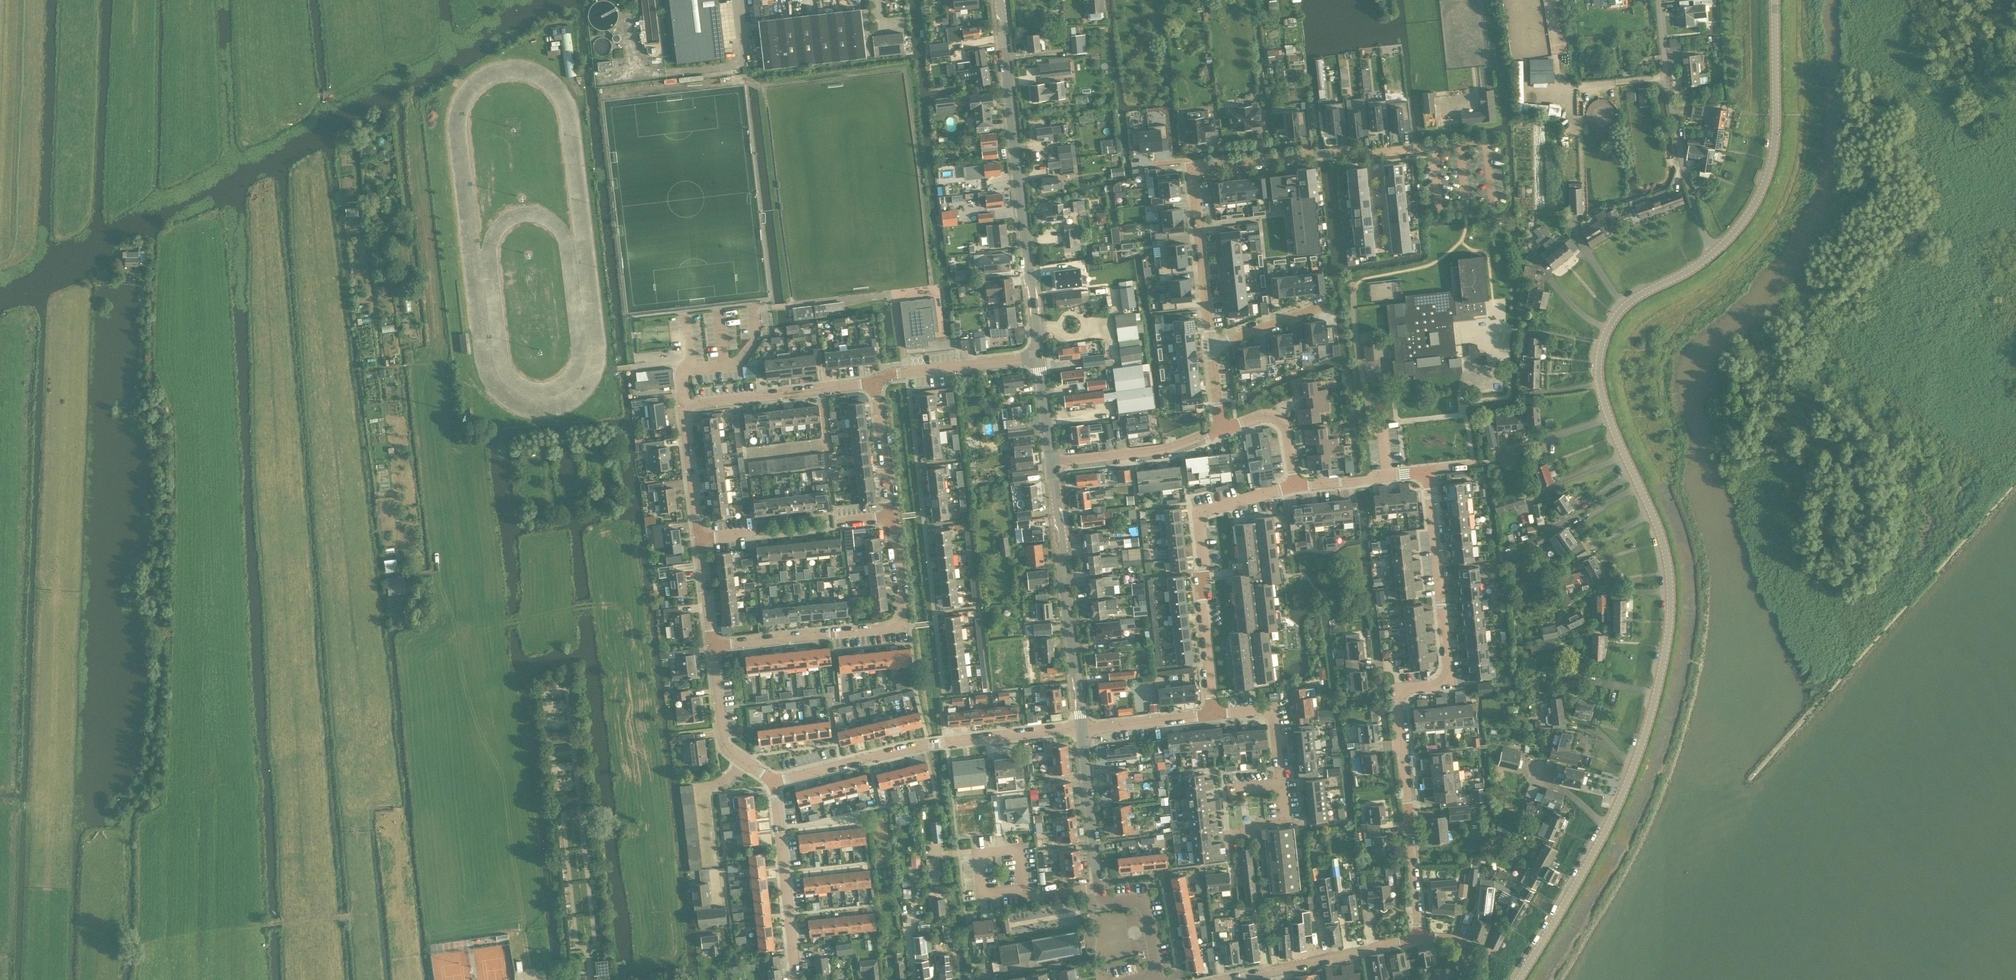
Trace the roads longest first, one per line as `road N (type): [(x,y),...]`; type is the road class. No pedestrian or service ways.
road 1 (tertiary): [(1518,979),(1628,780),(1668,632),(1664,548),(1607,411),(1602,343),(1626,305),(1714,253)]
road 2 (residential): [(1419,937),(1400,696),(1442,683),(1449,666),(1425,474)]
road 3 (residential): [(1039,356),(999,0)]
road 4 (residential): [(701,535),(686,406),(875,381)]
road 5 (residential): [(1213,717),(1194,513),(1296,488)]
road 6 (residential): [(715,647),(903,626),(891,516)]
road 7 (residential): [(1153,976),(1144,900),(1101,906),(1082,729)]
road 8 (residential): [(1191,167),(1487,140)]
road 9 (tertiary): [(1714,253),(1747,214),(1772,157),(1774,0)]
road 10 (residential): [(1082,729),(1052,463)]
road 11 (unclassified): [(1695,207),(1670,104),(1658,0)]
road 12 (residential): [(797,979),(774,781)]
road 13 (residential): [(1211,344),(1191,167)]
road 14 (residential): [(1221,430),(1168,450),(1052,463)]
road 15 (residential): [(875,381),(1039,356)]
road 16 (residential): [(774,781),(931,746)]
road 17 (residential): [(774,781),(726,747),(715,647)]
road 18 (residential): [(939,744),(1082,729)]
road 19 (residential): [(1282,969),(1419,937)]
road 20 (residential): [(891,516),(875,381)]
road 21 (residential): [(1296,488),(1283,422),(1267,413),(1221,430)]
road 22 (residential): [(1082,729),(1213,717)]
road 23 (residential): [(1231,864),(1228,833),(1286,820),(1282,784)]
road 24 (residential): [(1327,304),(1211,344)]

